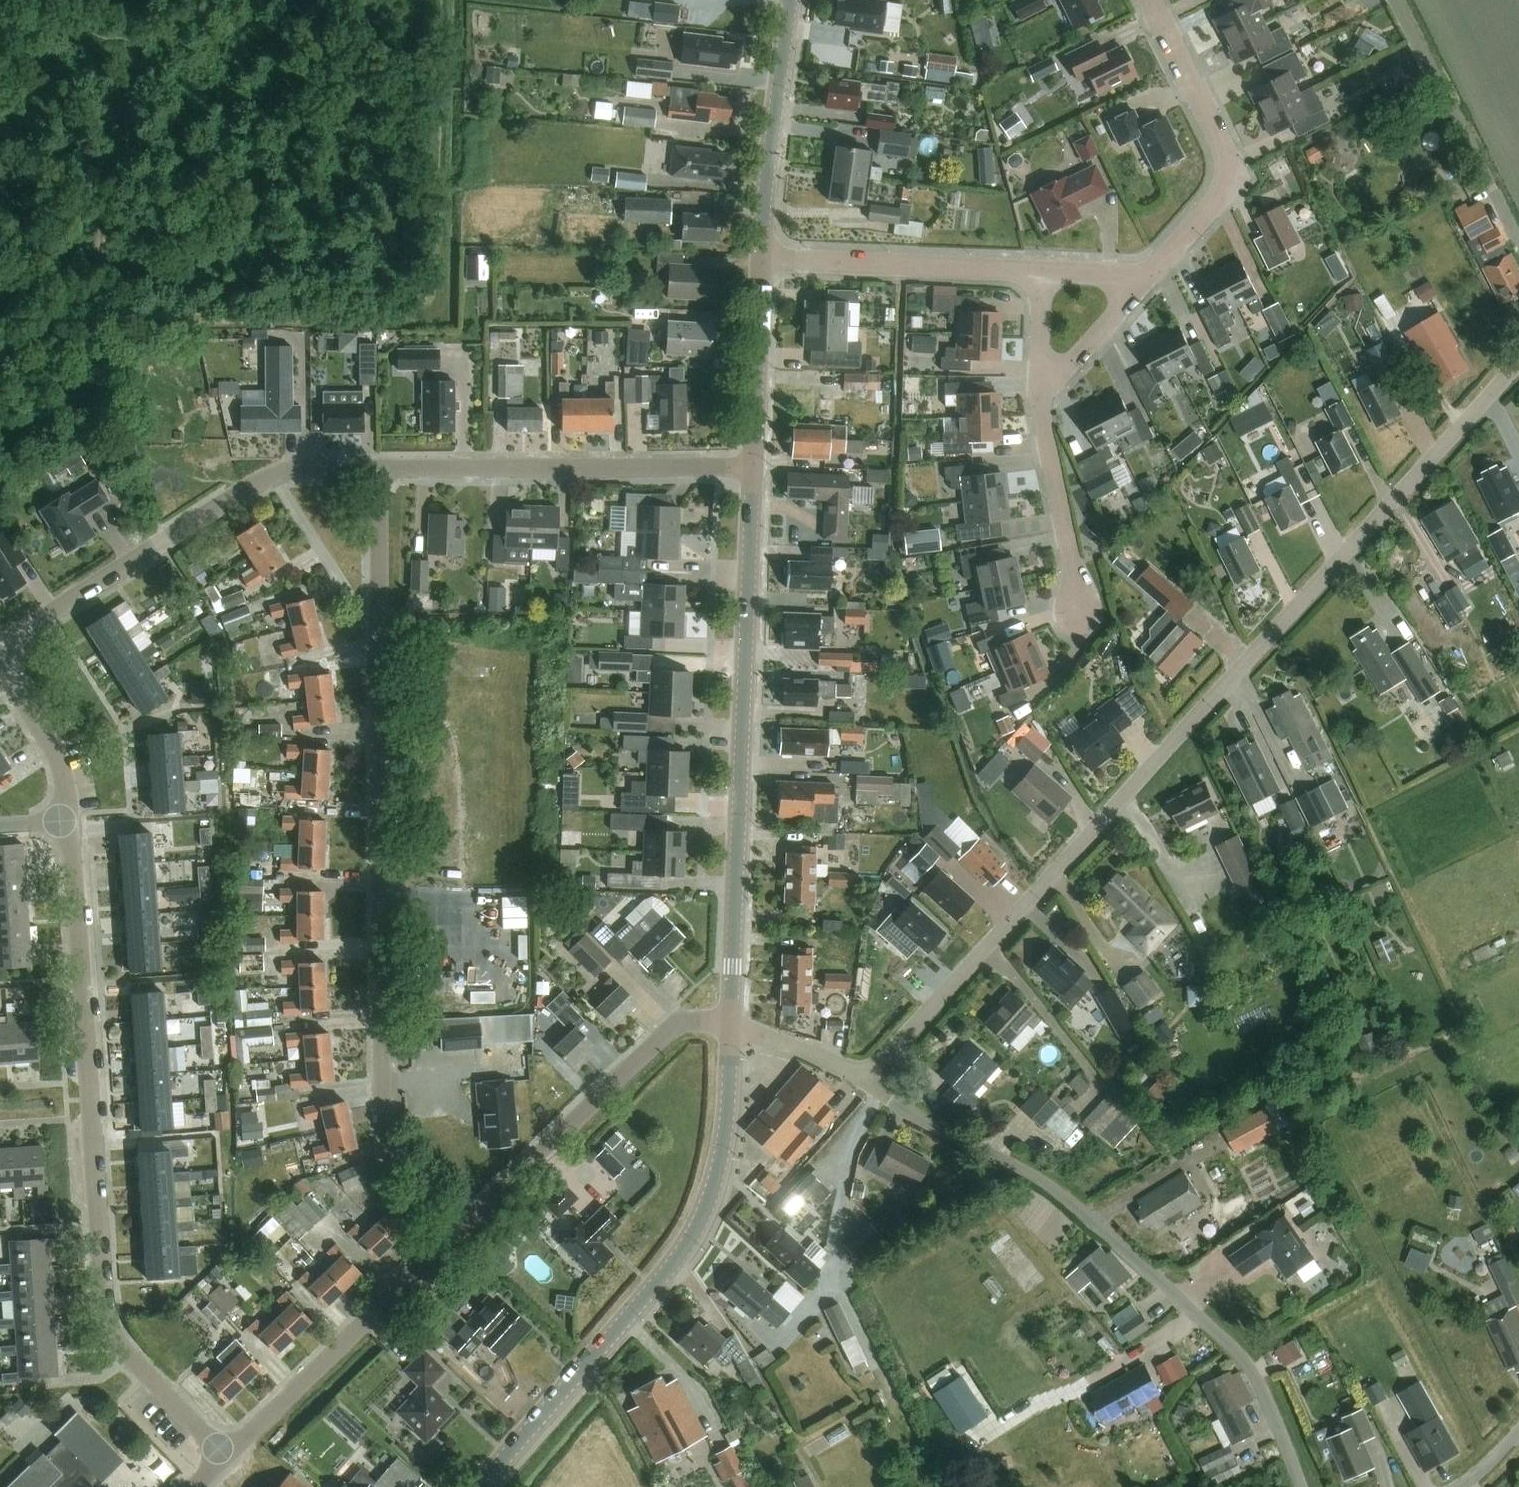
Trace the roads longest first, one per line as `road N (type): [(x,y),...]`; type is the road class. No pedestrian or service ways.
road 1 (unclassified): [(861,1080),(1518,366)]
road 2 (unclassified): [(460,1232),(385,1149),(379,1114),(377,469)]
road 3 (unclassified): [(222,1461),(124,1359),(106,1328),(67,824)]
road 4 (unclassified): [(1301,1486),(1253,1374),(1196,1313),(1019,1170),(906,1115),(861,1080)]
road 5 (tertiary): [(728,1027),(752,469)]
road 6 (tertiary): [(481,1486),(675,1264),(700,1221),(716,1186),(728,1027)]
road 7 (unclassified): [(377,469),(270,478),(0,652)]
road 8 (unclassified): [(752,469),(377,469)]
road 9 (unclassified): [(728,1027),(668,1030),(460,1232)]
road 10 (unclassified): [(460,1232),(222,1461)]
road 11 (unclassified): [(1149,281),(1216,201),(1225,171),(1143,0)]
road 12 (unclassified): [(1040,277),(762,262)]
road 13 (unclassified): [(1518,245),(1398,0)]
road 14 (tertiary): [(762,262),(789,0)]
road 15 (unclassified): [(1076,609),(1036,405)]
road 16 (tertiary): [(752,469),(762,262)]
road 17 (unclassified): [(1036,405),(1149,281)]
road 18 (unclassified): [(67,824),(61,773),(0,675)]
road 19 (unclassified): [(861,1080),(728,1027)]
road 20 (unclassified): [(1036,405),(1040,277)]

